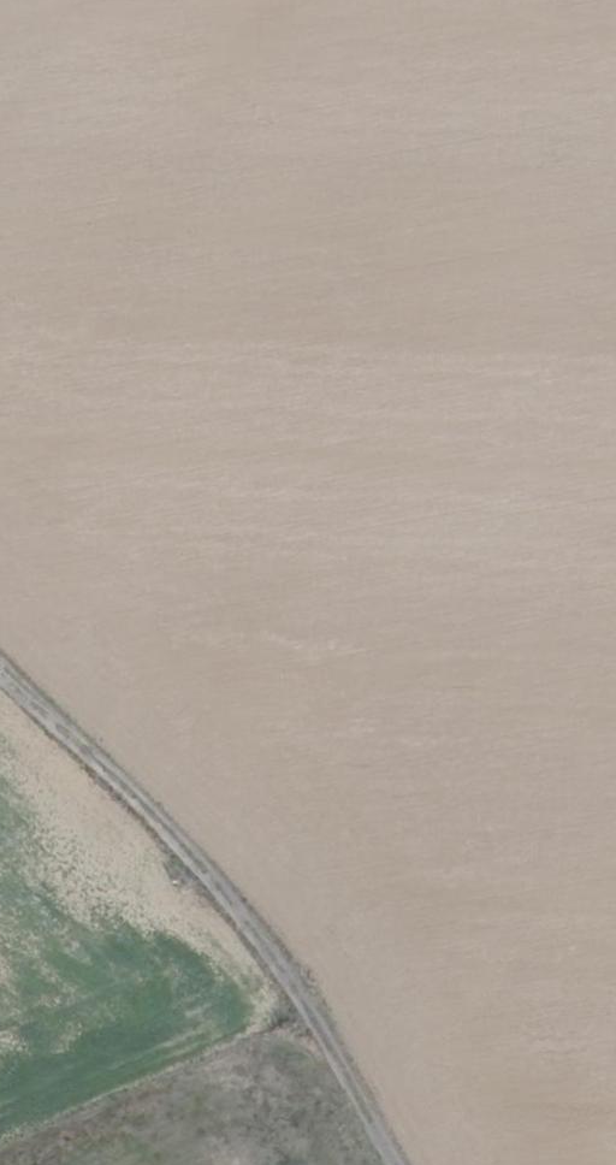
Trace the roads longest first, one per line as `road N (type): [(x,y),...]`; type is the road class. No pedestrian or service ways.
road 1 (track): [(402,1164),(288,968),(0,656)]

